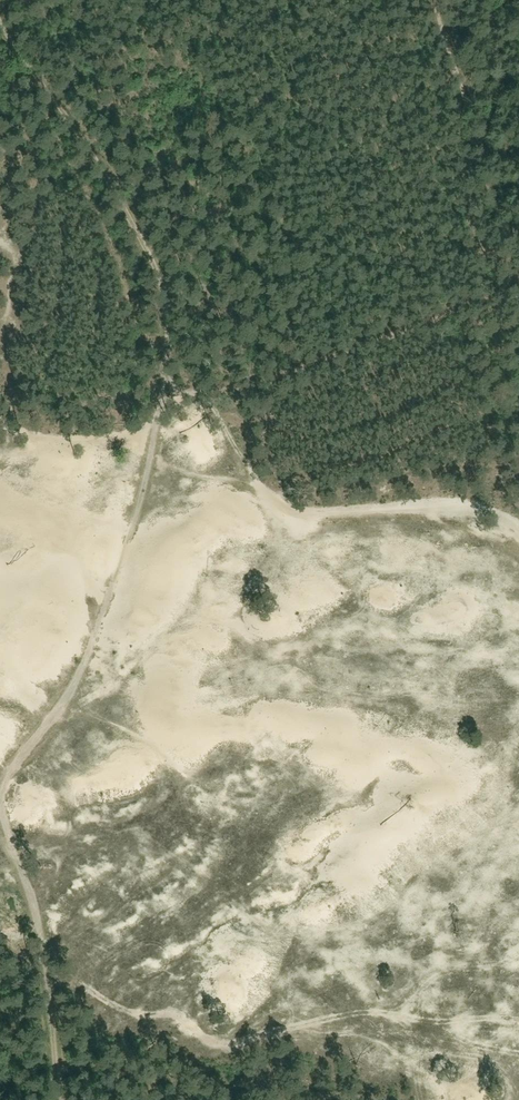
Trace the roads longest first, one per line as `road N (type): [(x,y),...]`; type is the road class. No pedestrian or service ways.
road 1 (track): [(0,19),(71,114),(137,227),(163,296),(161,389)]
road 2 (track): [(157,424),(131,535),(86,669),(0,781)]
road 3 (track): [(518,292),(208,397)]
road 4 (track): [(0,834),(35,922),(59,1099)]

